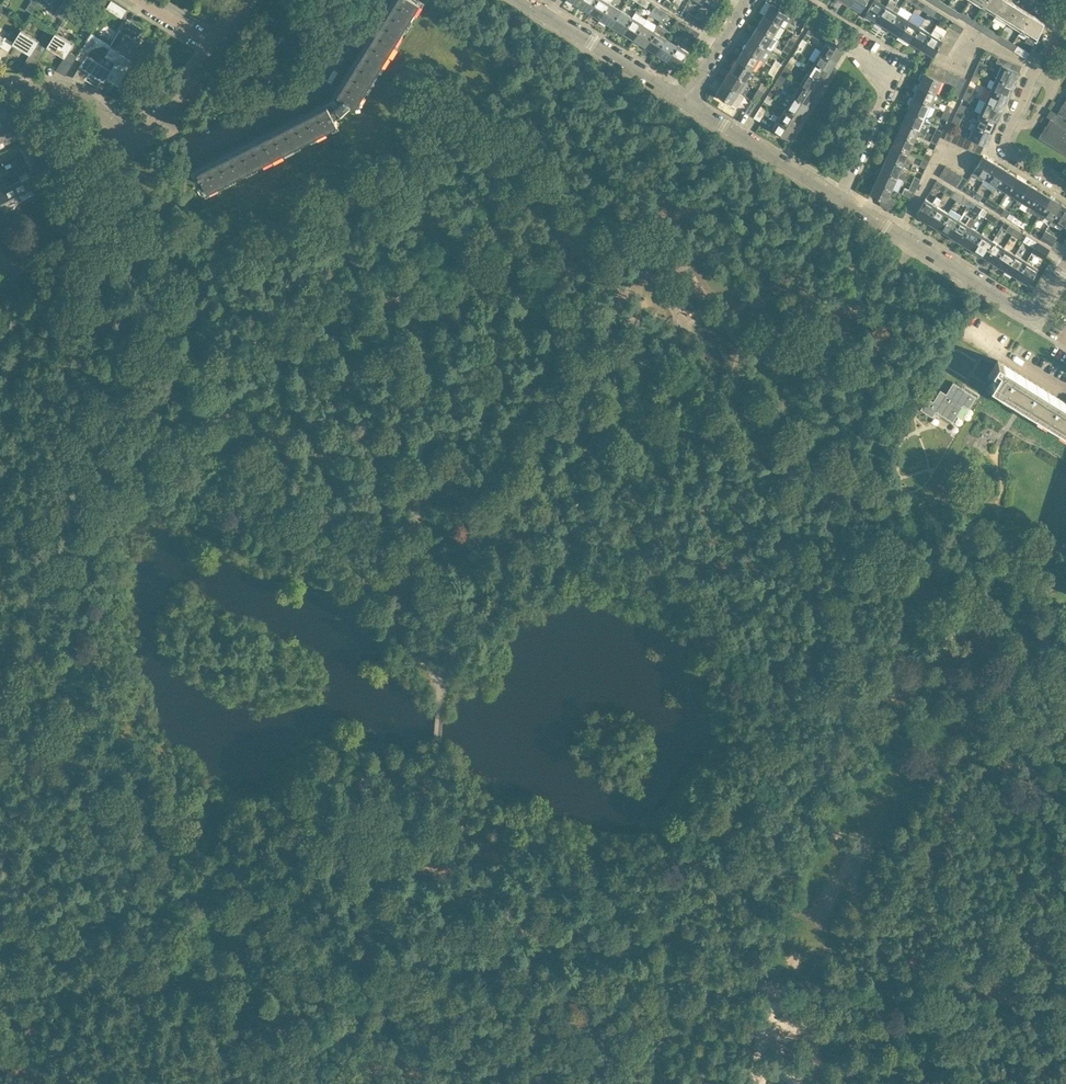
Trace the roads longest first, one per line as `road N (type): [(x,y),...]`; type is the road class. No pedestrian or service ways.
road 1 (residential): [(164,113),(194,148),(325,83),(374,0)]
road 2 (residential): [(1065,272),(1046,305),(1025,312),(841,198)]
road 3 (residential): [(1065,200),(1010,165),(1002,152),(1055,28),(1050,7),(1038,0)]
road 4 (residential): [(0,283),(134,143)]
road 5 (residential): [(683,103),(521,0)]
road 6 (residential): [(841,198),(683,103)]
road 7 (residential): [(841,198),(892,77),(849,48)]
road 8 (residential): [(134,143),(73,93),(0,84)]
road 9 (residential): [(683,103),(747,0)]

